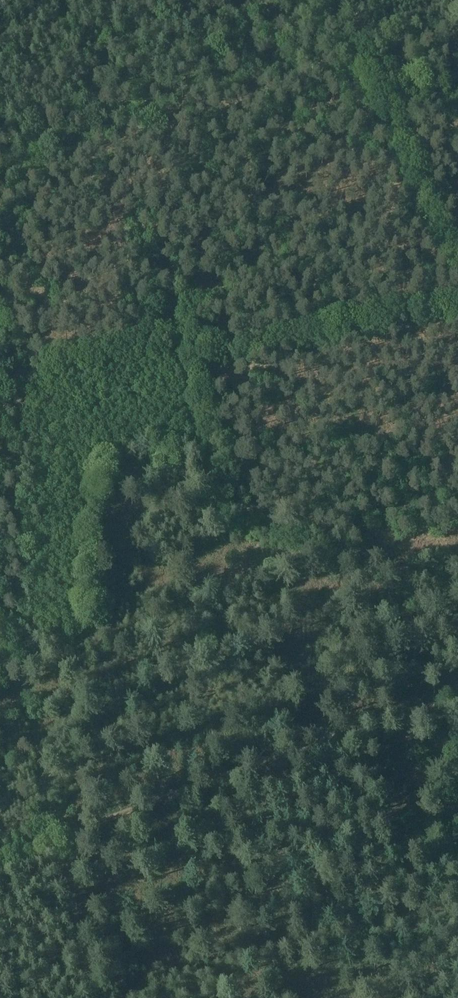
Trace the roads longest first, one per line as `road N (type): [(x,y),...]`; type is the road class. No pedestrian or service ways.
road 1 (track): [(0,371),(22,525),(15,653),(55,838)]
road 2 (track): [(55,838),(316,736),(457,709)]
road 3 (track): [(356,0),(457,240)]
road 4 (track): [(55,838),(90,997)]

